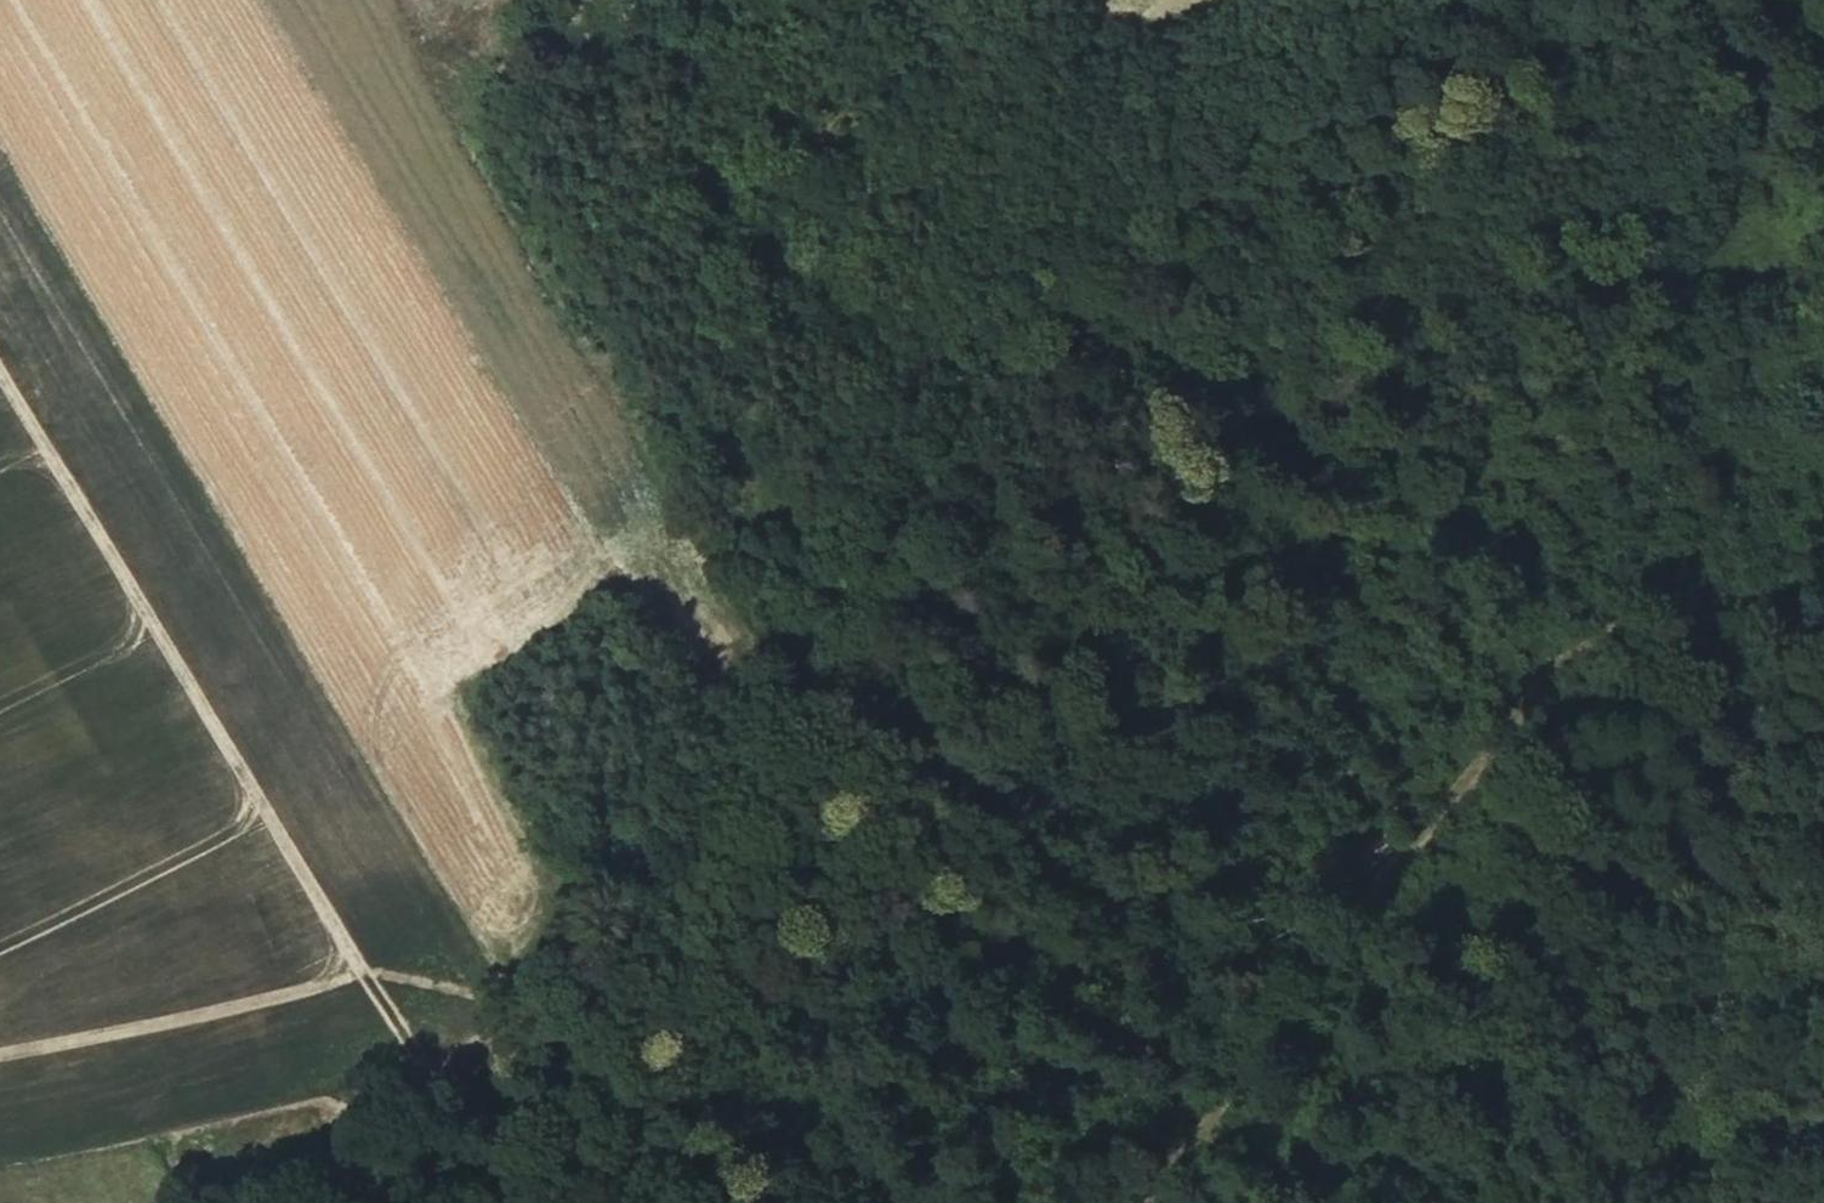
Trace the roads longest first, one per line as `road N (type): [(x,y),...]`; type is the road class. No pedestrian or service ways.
road 1 (track): [(1108,1202),(1176,1102),(1329,1047),(1554,740),(1646,629),(1798,570)]

